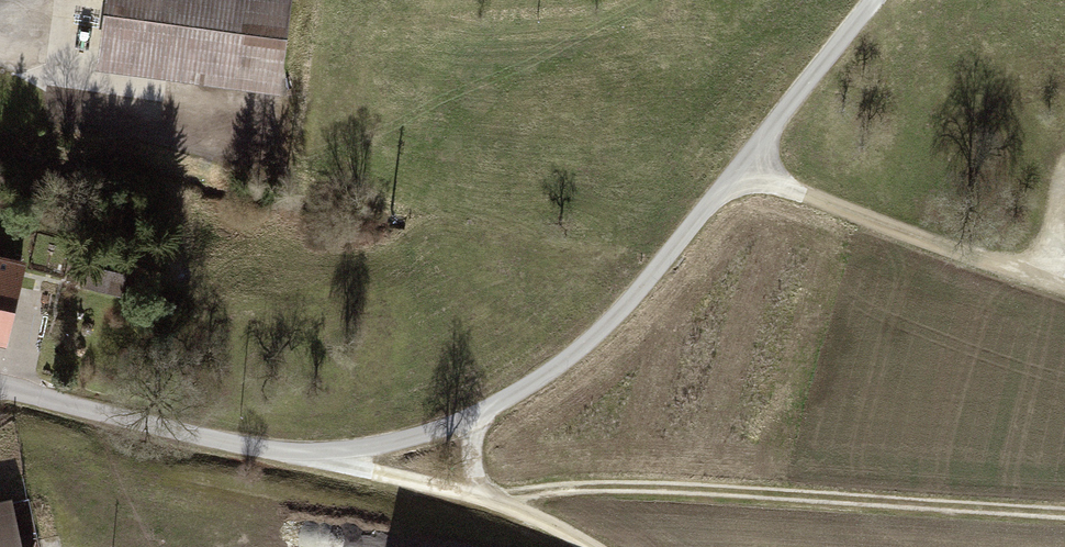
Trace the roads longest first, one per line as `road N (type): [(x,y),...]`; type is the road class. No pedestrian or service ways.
road 1 (residential): [(0,392),(357,463),(469,422),(582,349),(629,297),(698,186),(811,45),(861,0)]
road 2 (track): [(486,499),(565,485),(1064,518)]
road 3 (track): [(582,546),(537,514),(357,463)]

